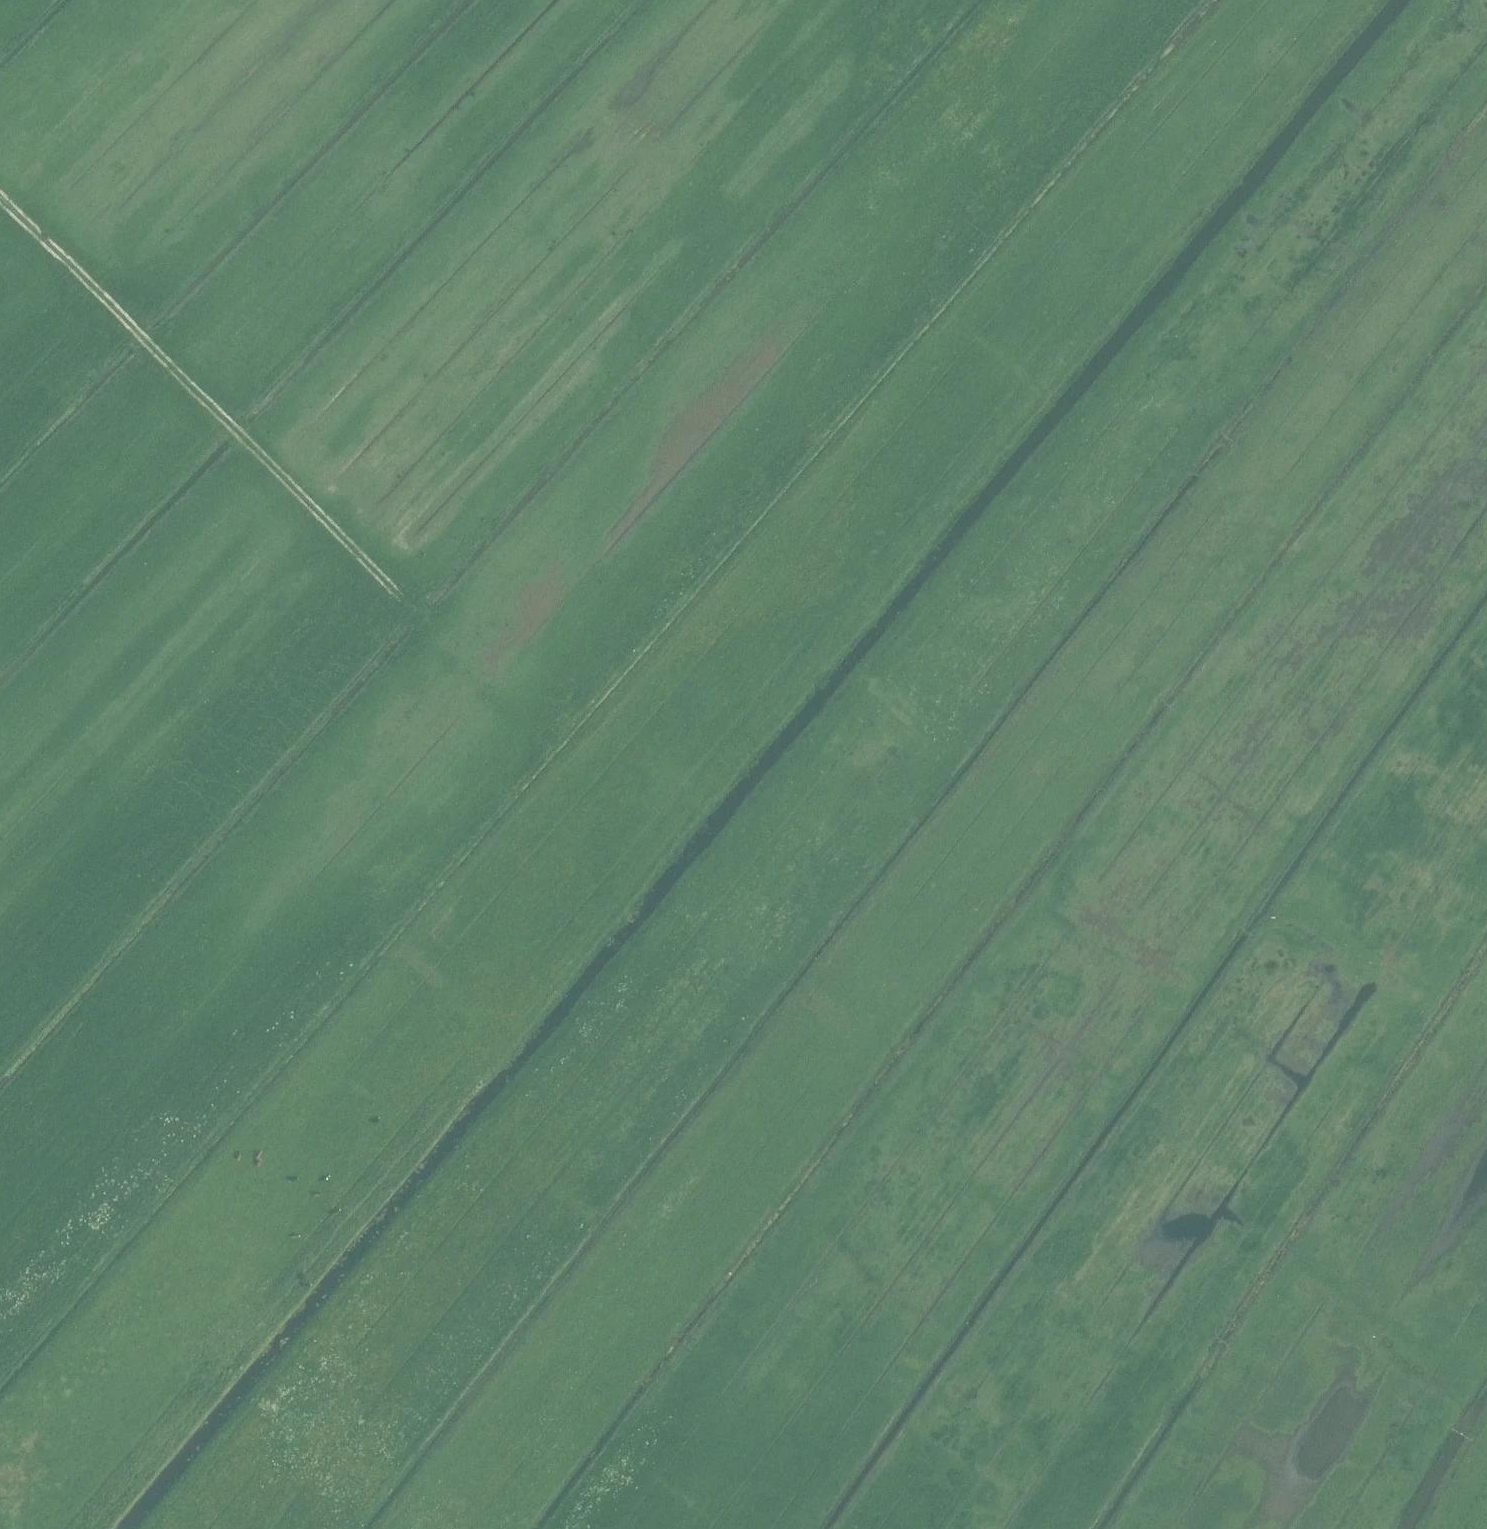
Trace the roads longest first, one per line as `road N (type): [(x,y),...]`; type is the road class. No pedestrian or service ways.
road 1 (track): [(0,201),(397,600)]

